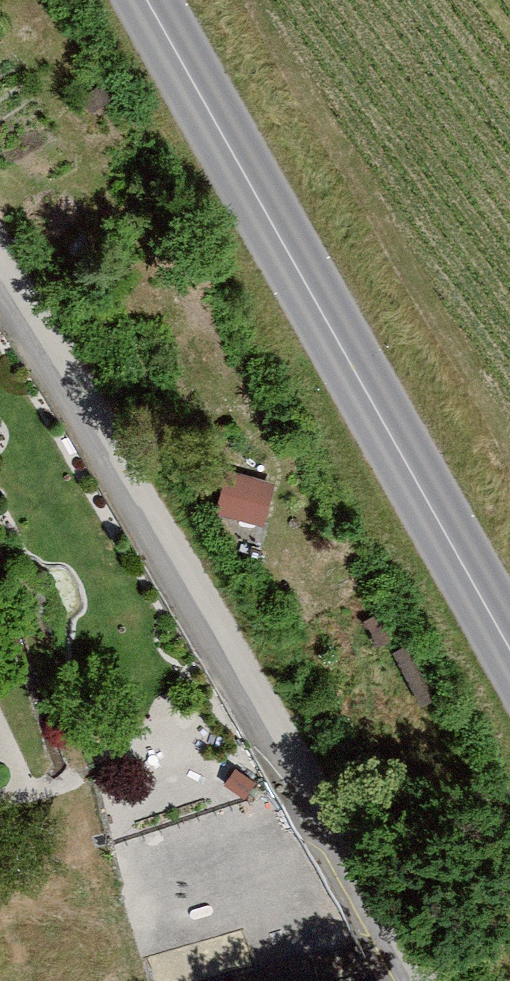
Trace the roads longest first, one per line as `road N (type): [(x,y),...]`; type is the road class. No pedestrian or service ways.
road 1 (residential): [(414,980),(0,268)]
road 2 (tertiary): [(509,651),(145,0)]

